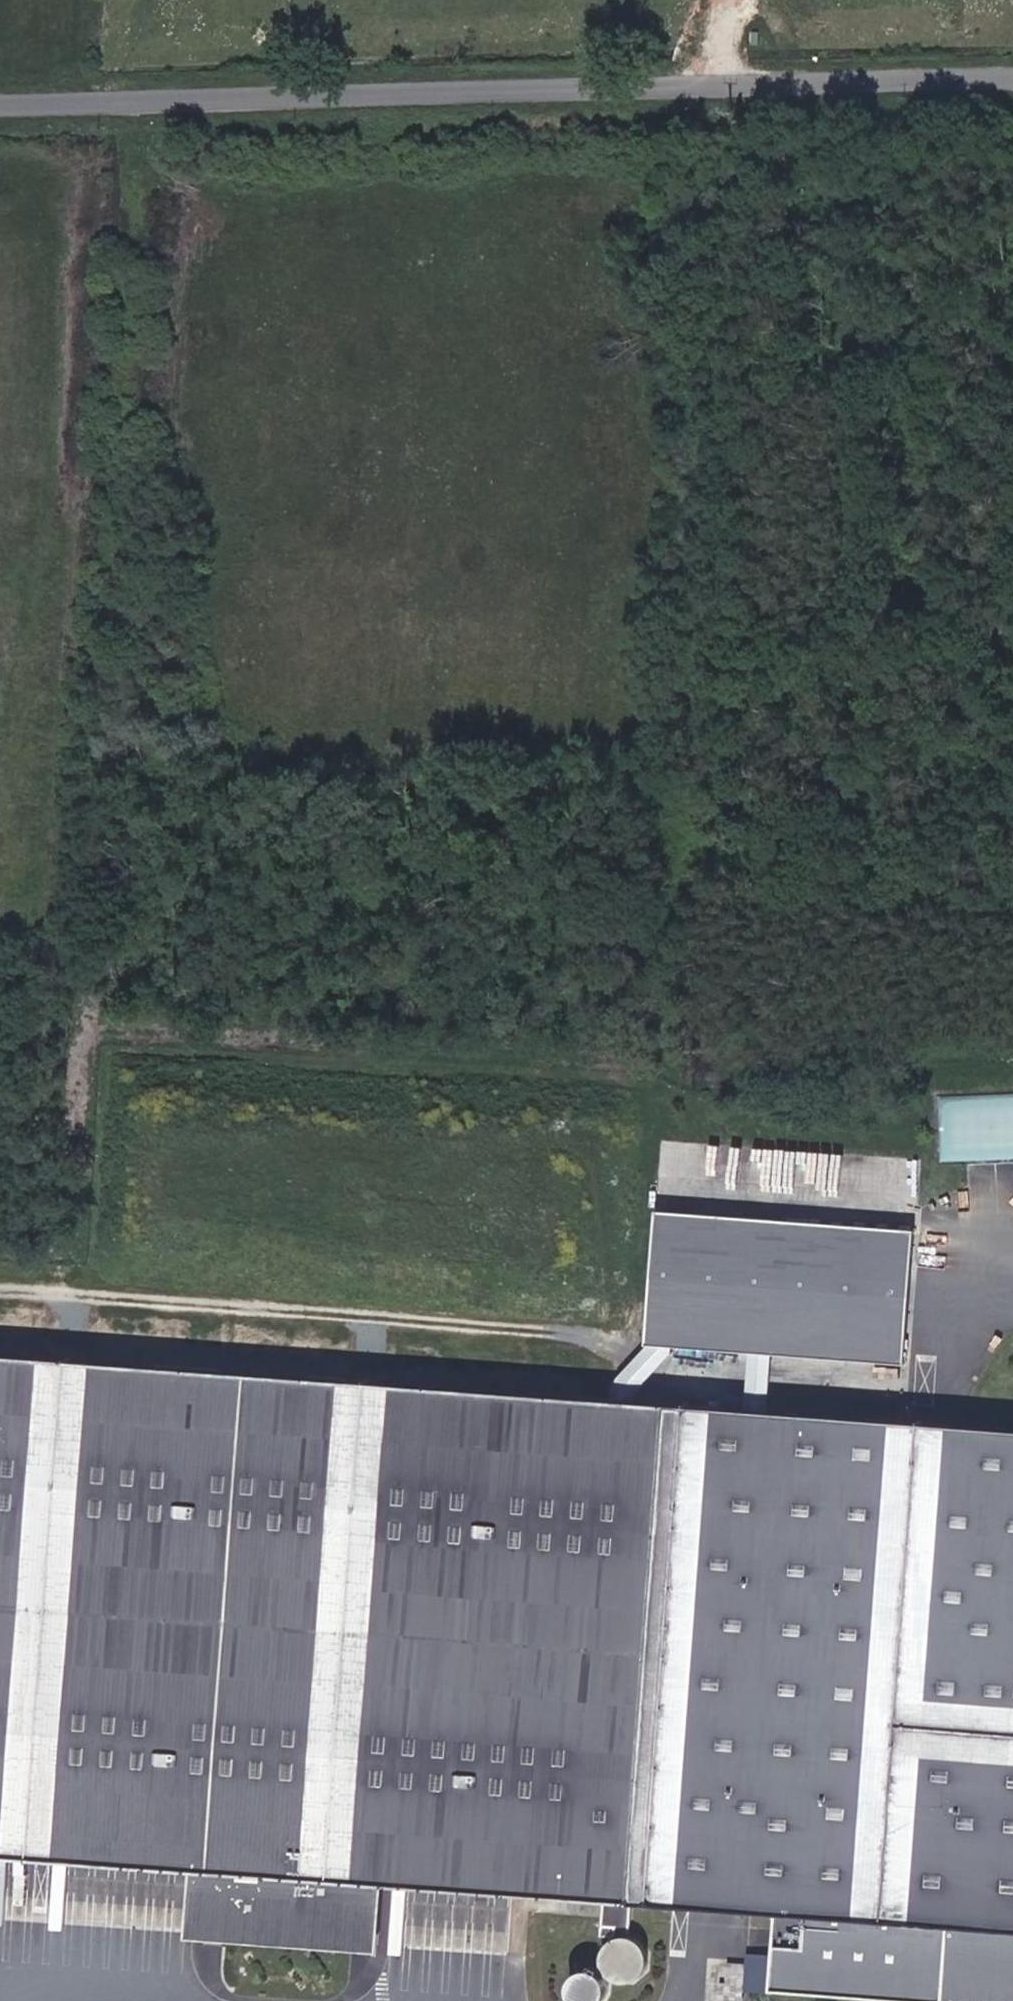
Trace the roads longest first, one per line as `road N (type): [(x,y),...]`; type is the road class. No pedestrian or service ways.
road 1 (tertiary): [(0,127),(1012,82)]
road 2 (track): [(0,1295),(536,1331)]

